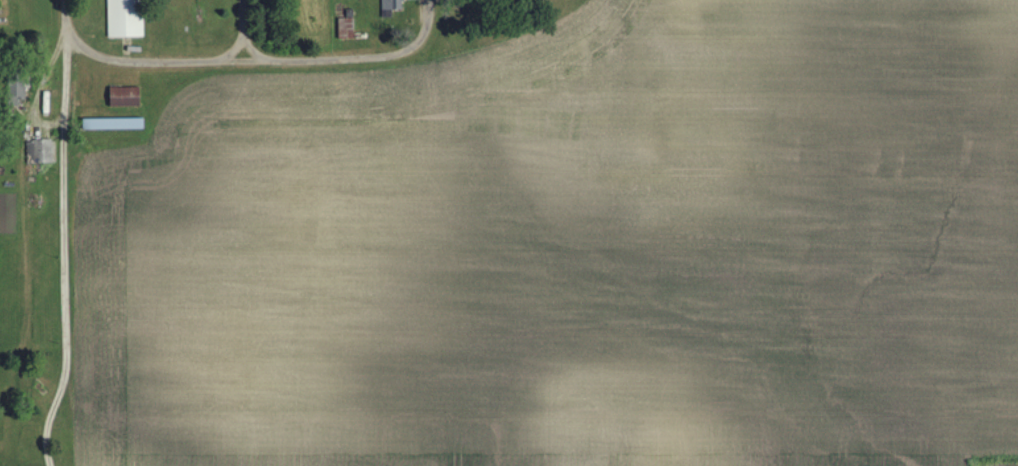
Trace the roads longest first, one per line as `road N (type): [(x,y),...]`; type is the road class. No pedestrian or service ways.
road 1 (residential): [(412,45),(396,55),(145,65),(100,59),(74,43)]

